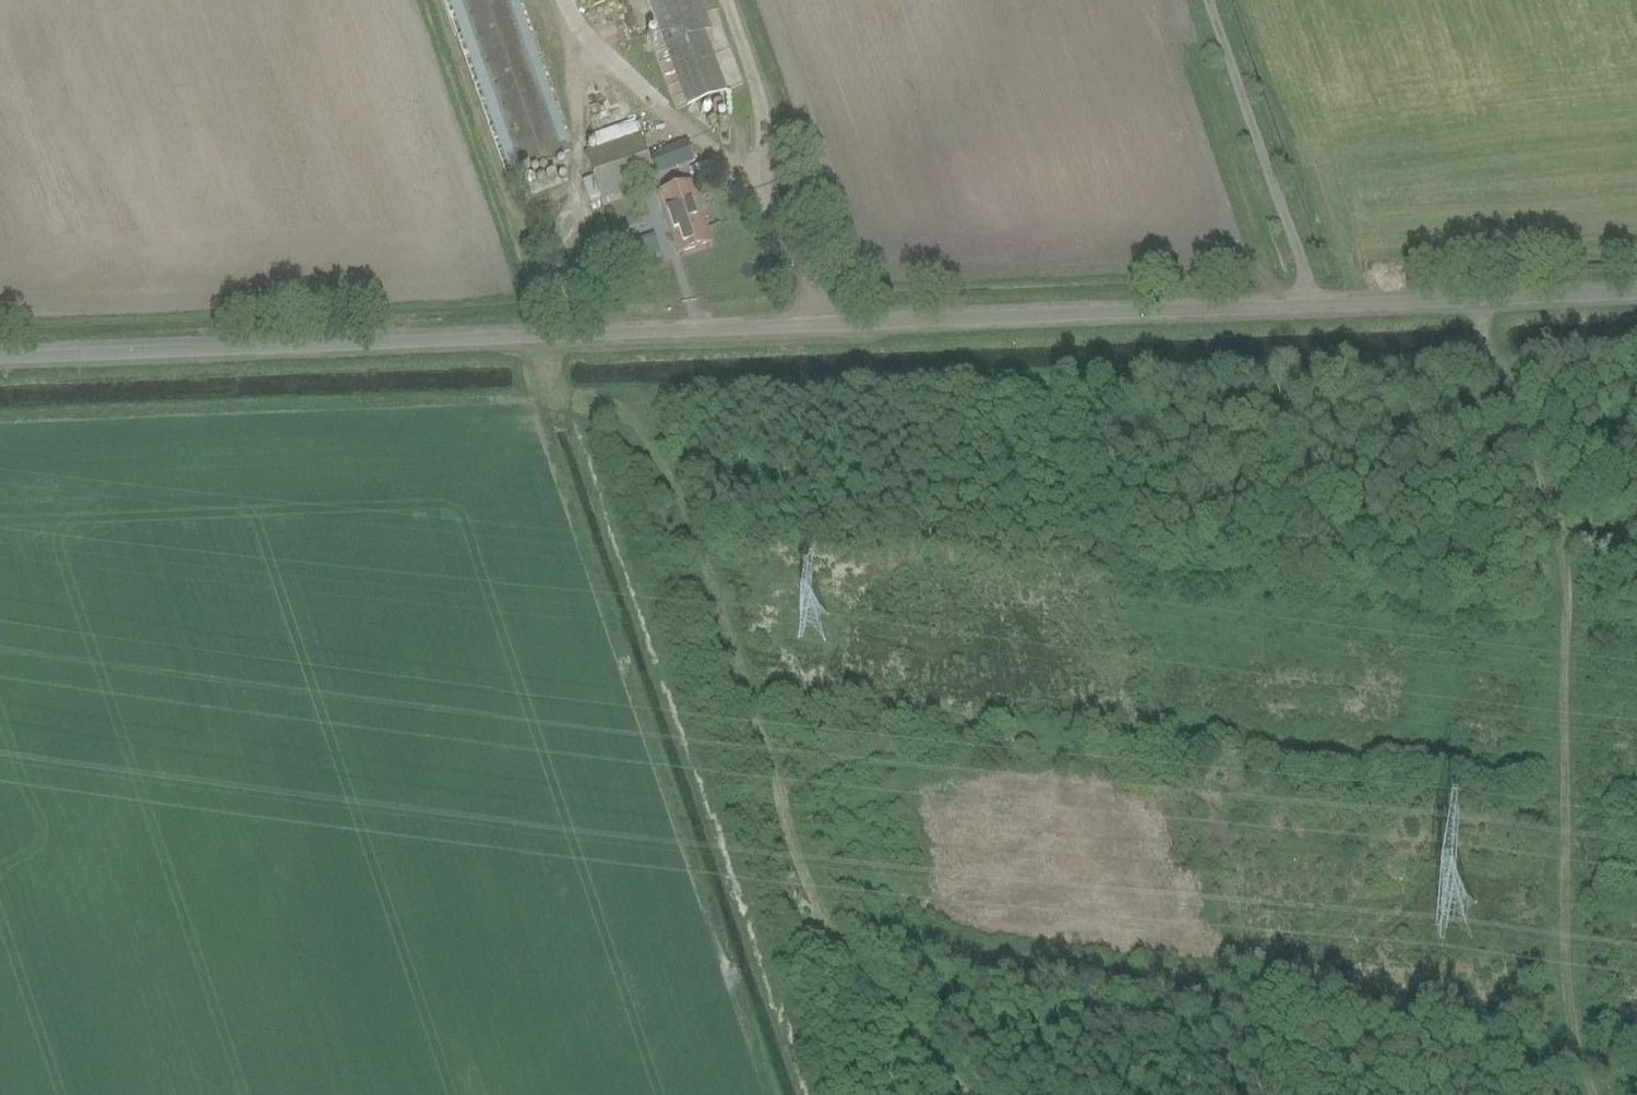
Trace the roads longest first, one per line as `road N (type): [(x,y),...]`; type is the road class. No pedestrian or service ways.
road 1 (residential): [(0,361),(1636,293)]
road 2 (track): [(532,334),(549,387),(652,437),(677,475),(811,867),(848,946),(982,1094)]
road 3 (track): [(1636,543),(1567,552),(1565,950),(1569,1004),(1604,1094)]

